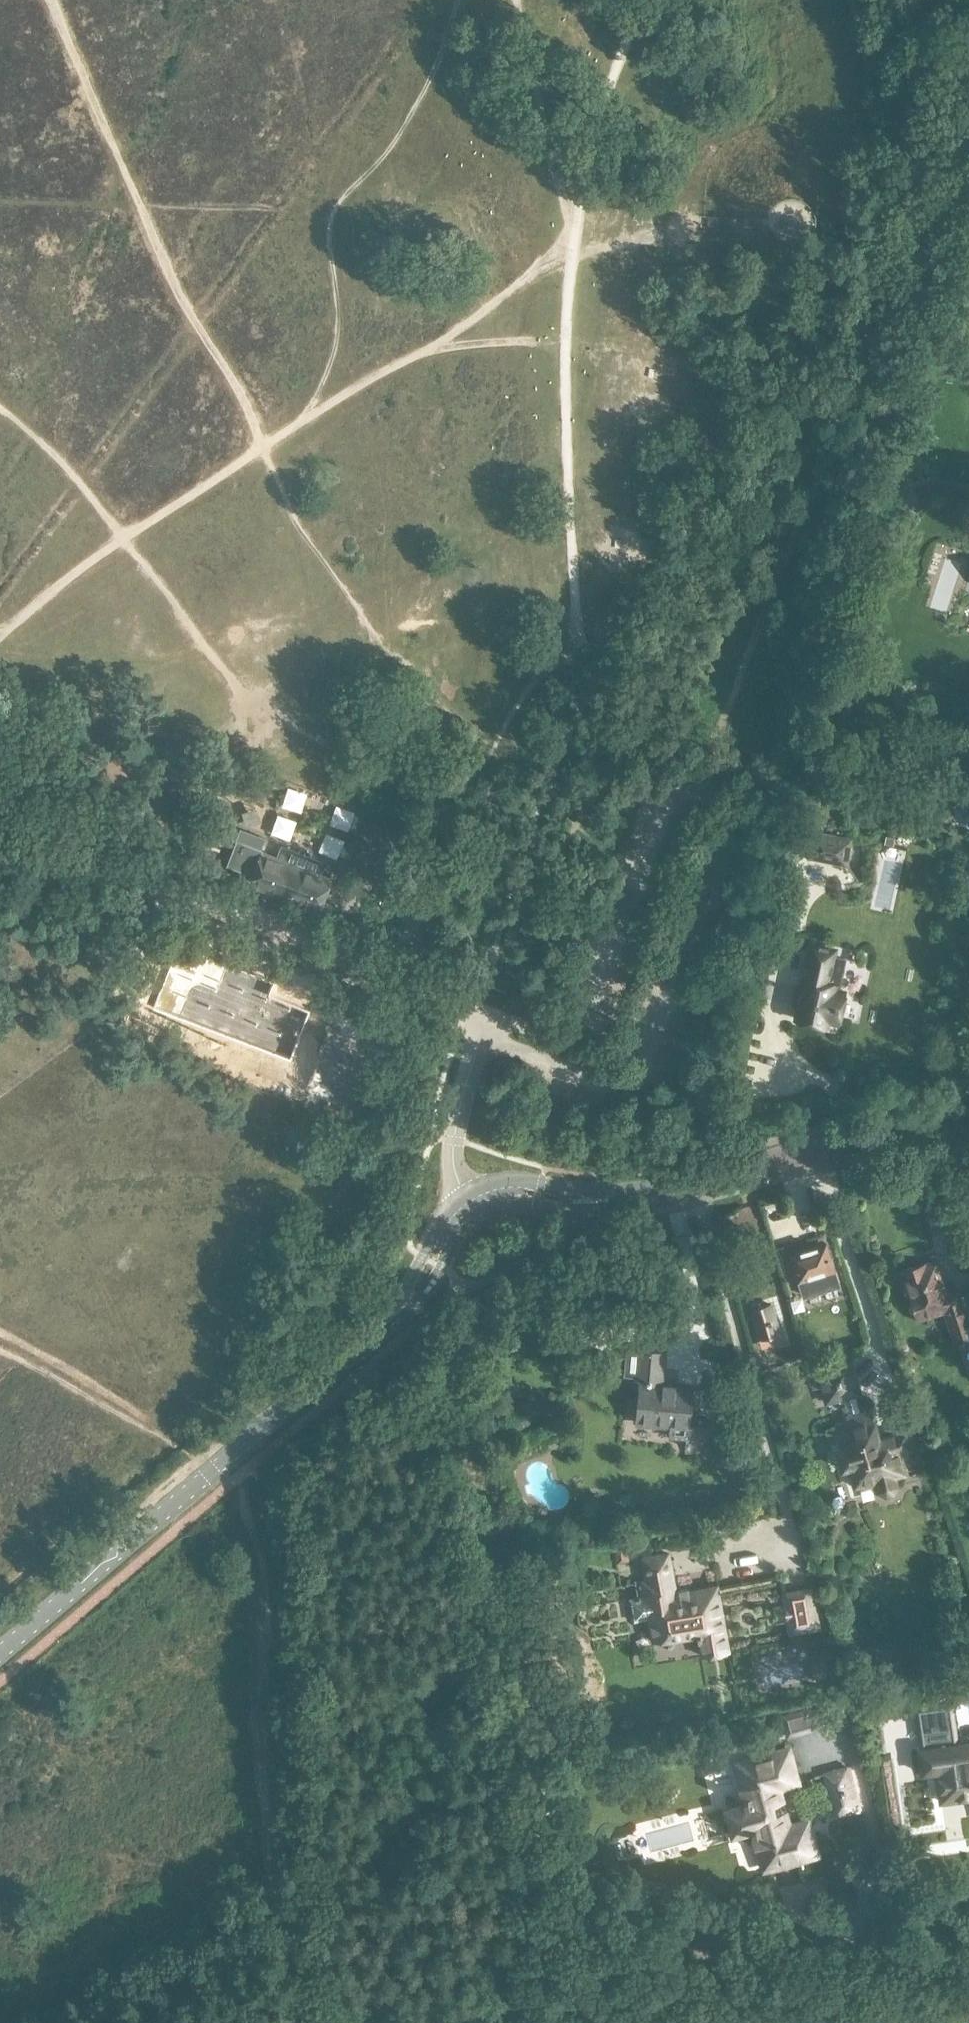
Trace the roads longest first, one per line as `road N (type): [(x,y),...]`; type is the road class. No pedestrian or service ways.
road 1 (track): [(968,146),(875,350),(542,873),(488,1015)]
road 2 (track): [(289,2022),(280,2001),(264,1731),(268,1586),(249,1515),(230,1483)]
road 3 (secondary): [(402,1307),(0,1653)]
road 4 (secondary): [(611,1199),(968,1118)]
road 5 (track): [(697,785),(815,538),(815,449)]
road 6 (track): [(968,1947),(746,2022)]
road 7 (secondary): [(611,1199),(520,1179),(466,1194)]
road 8 (secondary): [(477,1212),(519,1201),(564,1209),(611,1199)]
road 9 (secondary): [(466,1194),(433,1228),(402,1307)]
road 10 (residential): [(452,1138),(488,1015)]
road 11 (secondary): [(402,1307),(430,1282),(477,1212)]

